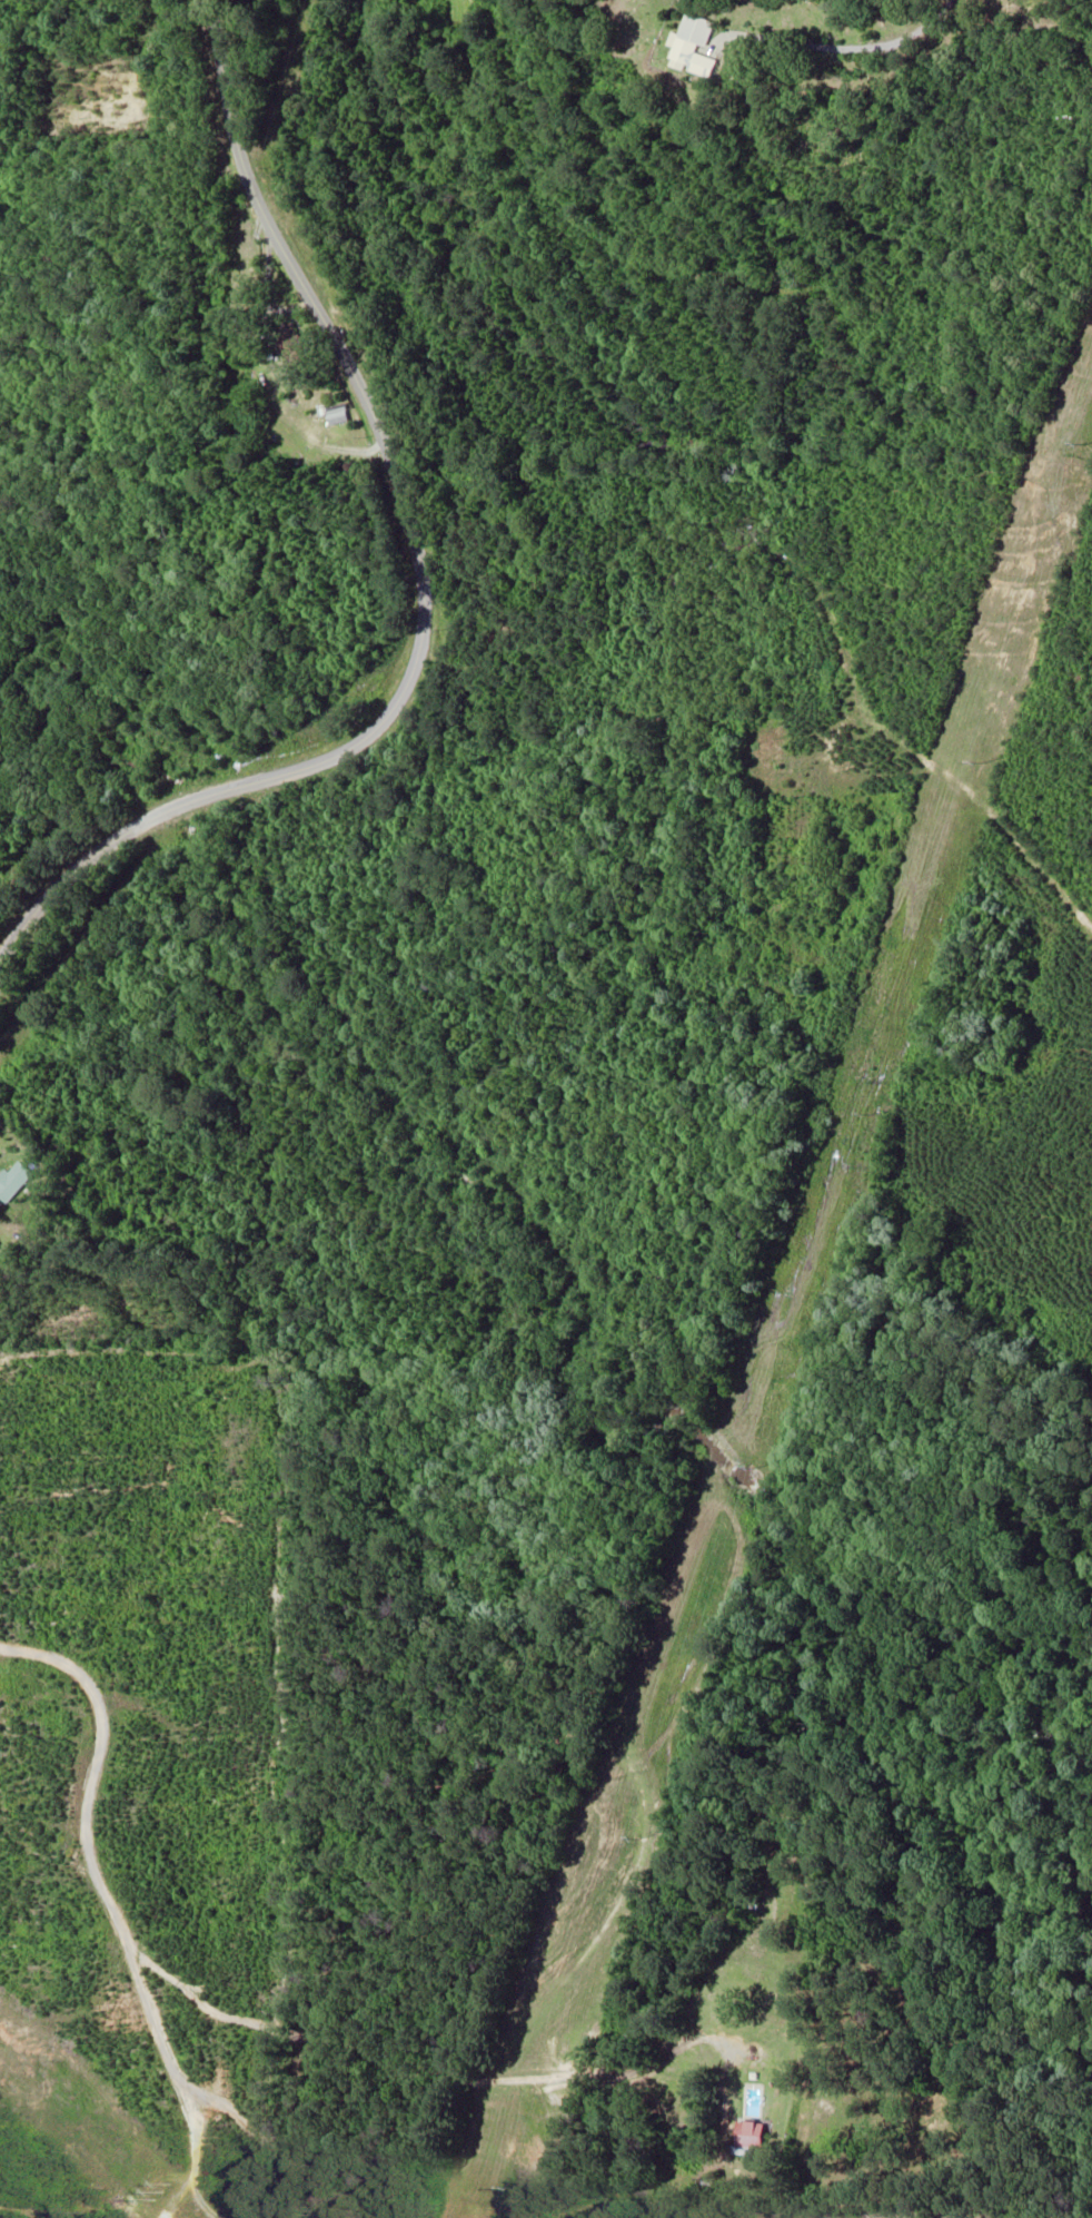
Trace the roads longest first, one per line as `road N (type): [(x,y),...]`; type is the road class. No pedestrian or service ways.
road 1 (residential): [(0,996),(19,954),(130,852),(366,768),(421,706),(438,639),(427,543),(259,199),(206,0)]
road 2 (residential): [(0,1679),(90,1680),(116,1695),(120,1736),(103,1857),(141,2013),(199,2092),(308,2165),(370,2217)]

